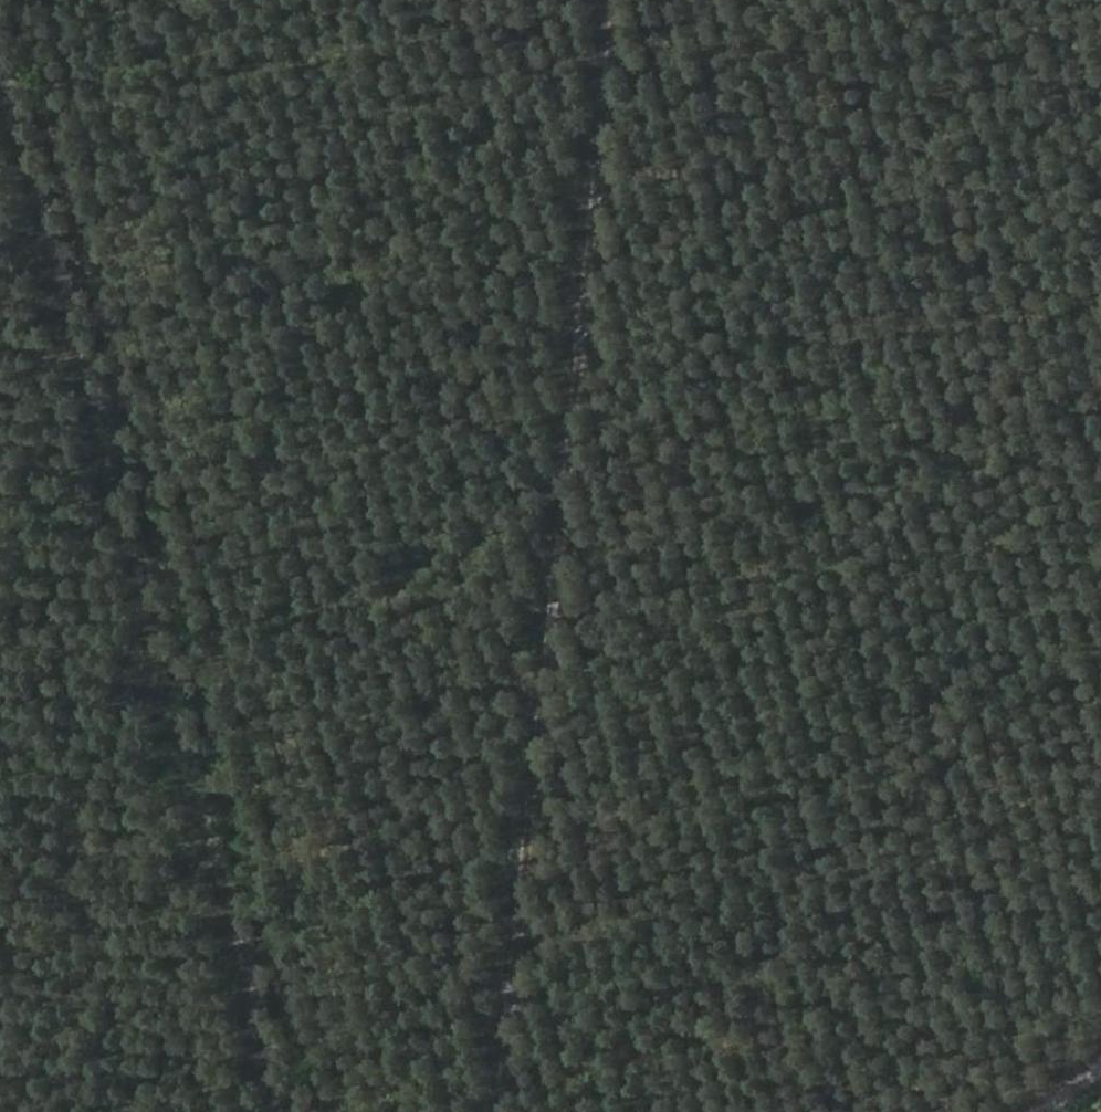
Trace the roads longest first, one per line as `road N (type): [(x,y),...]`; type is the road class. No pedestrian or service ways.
road 1 (track): [(512,1111),(630,0)]

